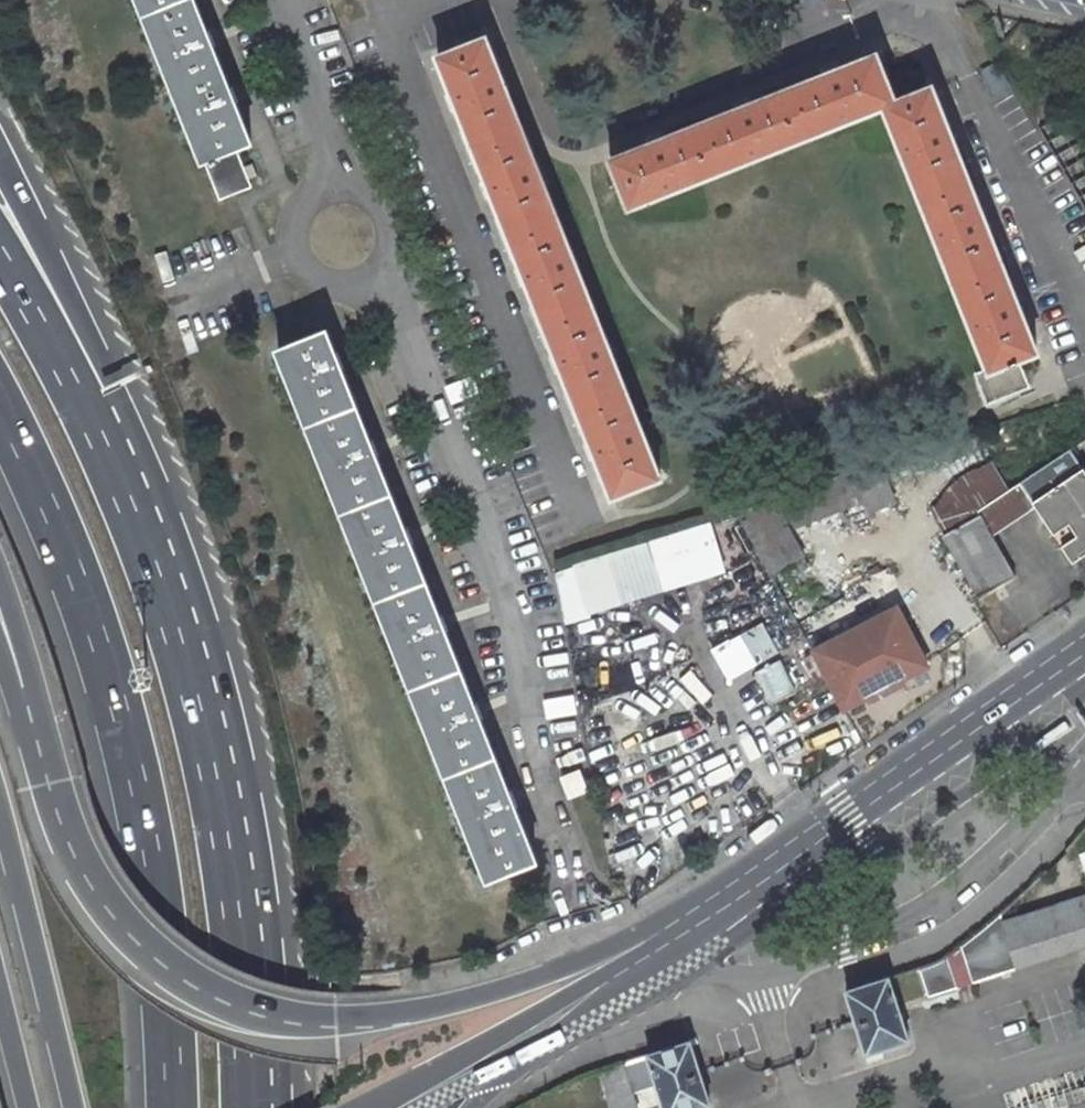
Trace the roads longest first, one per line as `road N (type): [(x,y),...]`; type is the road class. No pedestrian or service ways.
road 1 (trunk): [(24,691),(61,820),(93,876),(135,930),(186,976),(243,1000),(306,1018),(372,1021),(439,1011),(652,943)]
road 2 (trunk): [(251,1107),(235,876),(205,724),(169,596),(88,401)]
road 3 (trunk): [(0,432),(47,514),(93,629),(126,746),(157,900),(168,1107)]
road 4 (secondary): [(652,943),(1084,645)]
road 5 (secondary): [(372,1107),(652,943)]
road 6 (trunk): [(0,829),(69,1107)]
road 7 (trunk): [(88,401),(75,313),(0,158)]
road 8 (trunk): [(469,1107),(652,943)]
road 9 (trunk): [(88,401),(0,259)]

